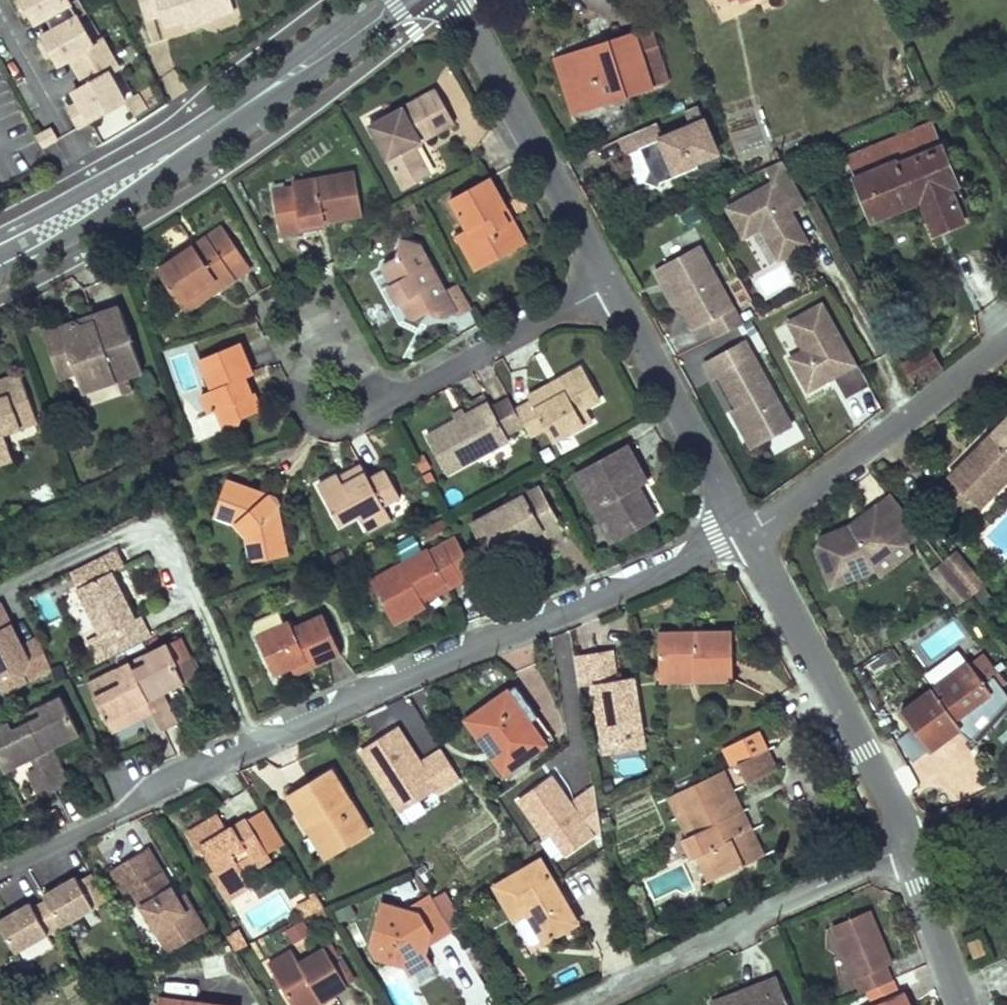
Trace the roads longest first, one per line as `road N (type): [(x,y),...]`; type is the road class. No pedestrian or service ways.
road 1 (residential): [(0,857),(496,638),(747,538)]
road 2 (residential): [(597,281),(432,374),(351,407),(304,315)]
road 3 (residential): [(912,847),(578,1004)]
road 4 (residential): [(747,538),(851,713),(912,847)]
road 5 (residential): [(747,538),(1006,343)]
road 6 (residential): [(461,0),(597,281)]
road 7 (residential): [(597,281),(747,538)]
road 8 (track): [(267,740),(165,540),(138,528),(124,535)]
road 9 (tertiary): [(390,0),(194,134)]
road 10 (tertiary): [(0,266),(118,199),(194,134)]
road 11 (tertiary): [(194,134),(0,229)]
road 12 (residential): [(912,847),(973,1004)]

